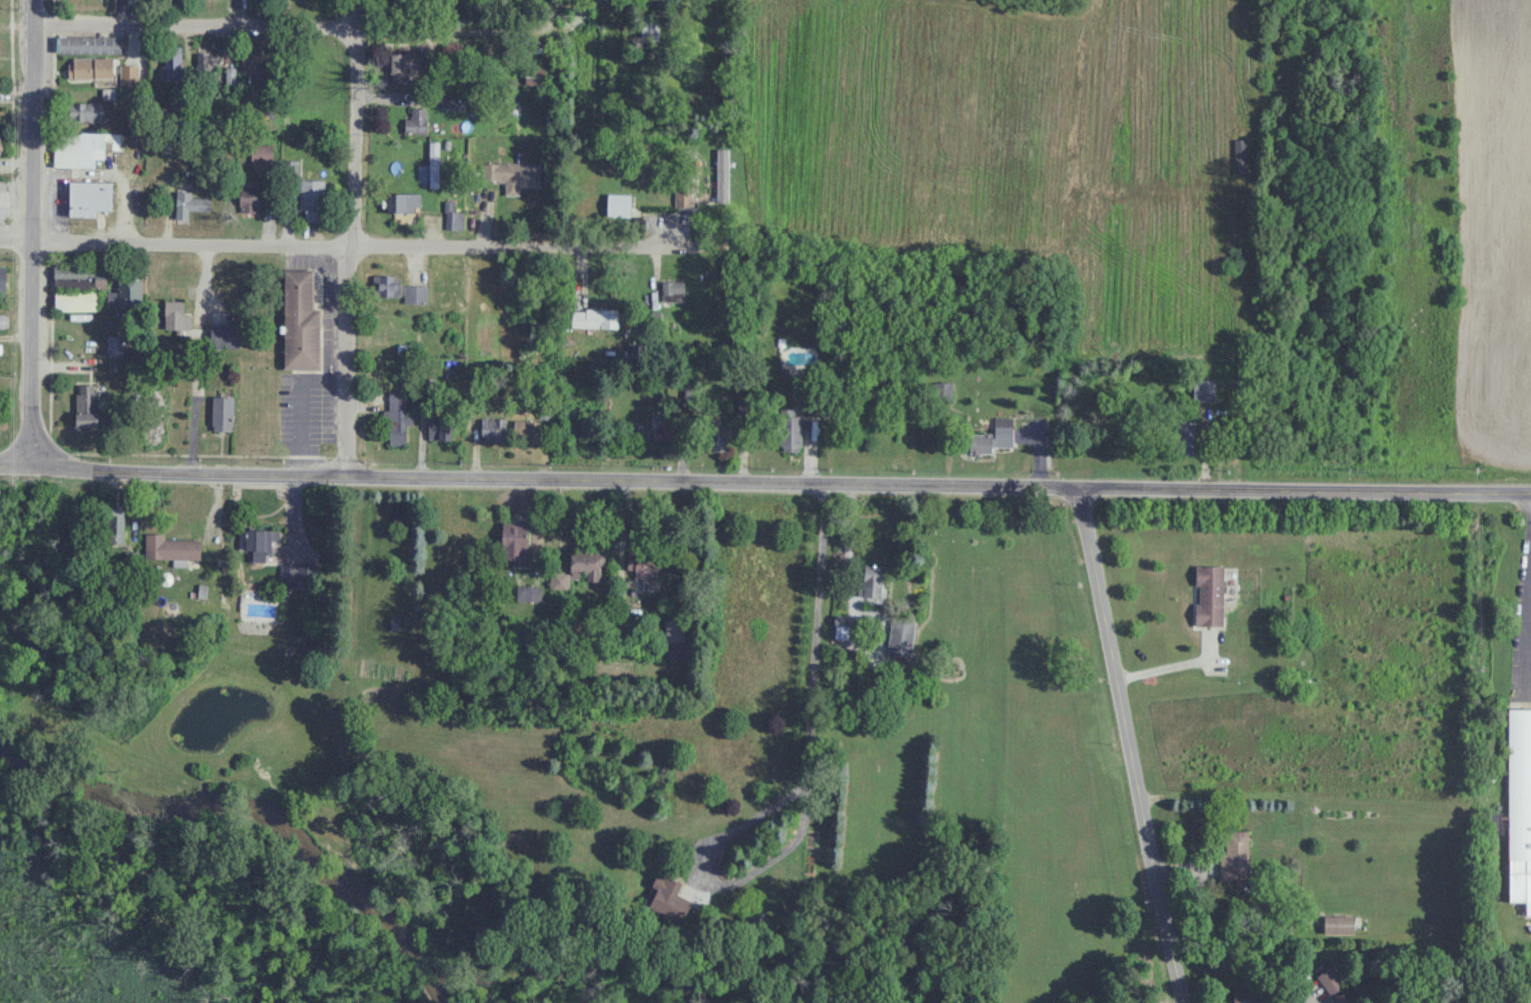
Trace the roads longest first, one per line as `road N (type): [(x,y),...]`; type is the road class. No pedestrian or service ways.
road 1 (tertiary): [(1530,499),(30,475)]
road 2 (residential): [(663,253),(0,246)]
road 3 (residential): [(356,622),(347,252),(355,0)]
road 4 (residential): [(550,32),(31,31)]
road 5 (residential): [(1190,1002),(1078,496)]
road 6 (tertiary): [(30,475),(31,0)]
road 7 (residential): [(1271,495),(1267,39)]
road 8 (residential): [(54,661),(30,475)]

